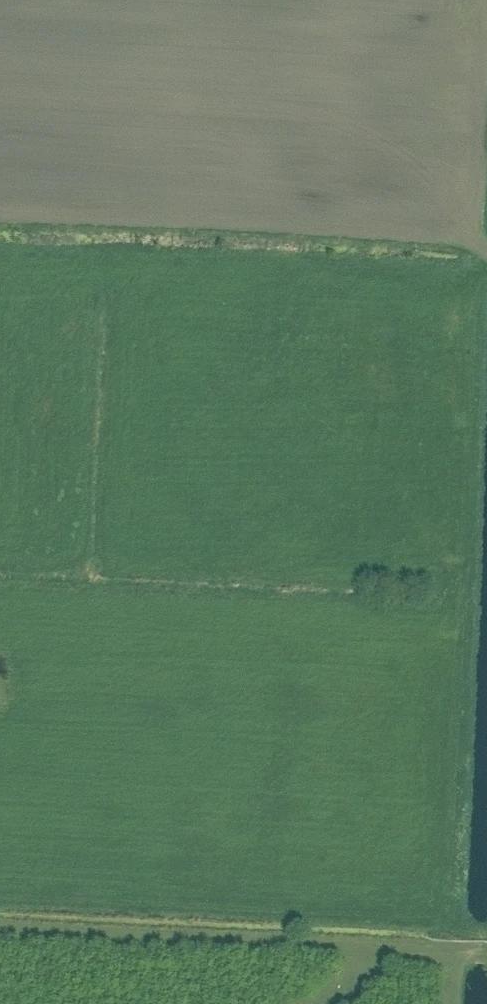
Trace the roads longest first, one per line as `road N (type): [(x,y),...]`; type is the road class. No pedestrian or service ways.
road 1 (track): [(387,953),(0,932)]

